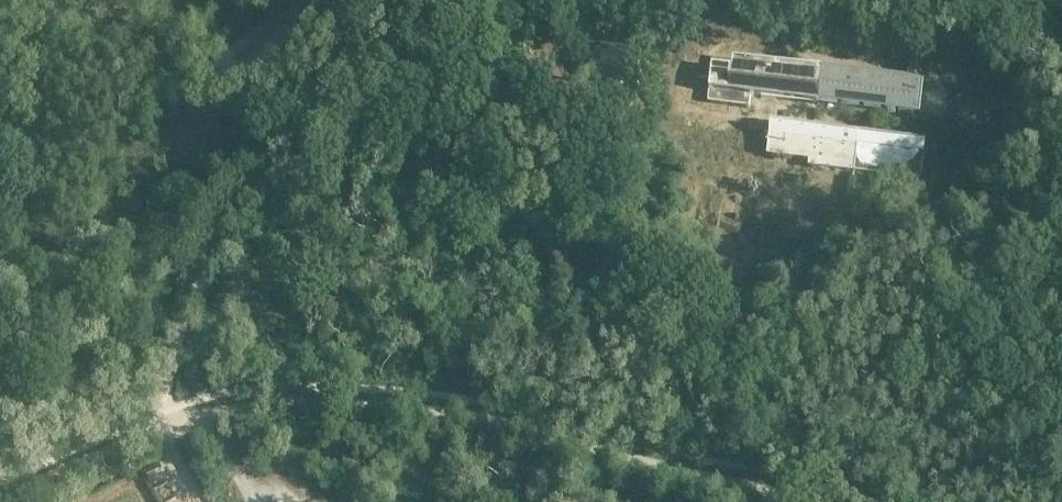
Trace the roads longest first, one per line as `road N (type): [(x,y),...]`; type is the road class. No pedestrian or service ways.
road 1 (track): [(830,501),(598,443),(390,404),(295,398),(161,425)]
road 2 (track): [(462,0),(362,69),(288,147),(227,239),(182,328),(161,425)]
road 3 (unclassified): [(5,501),(161,425)]

